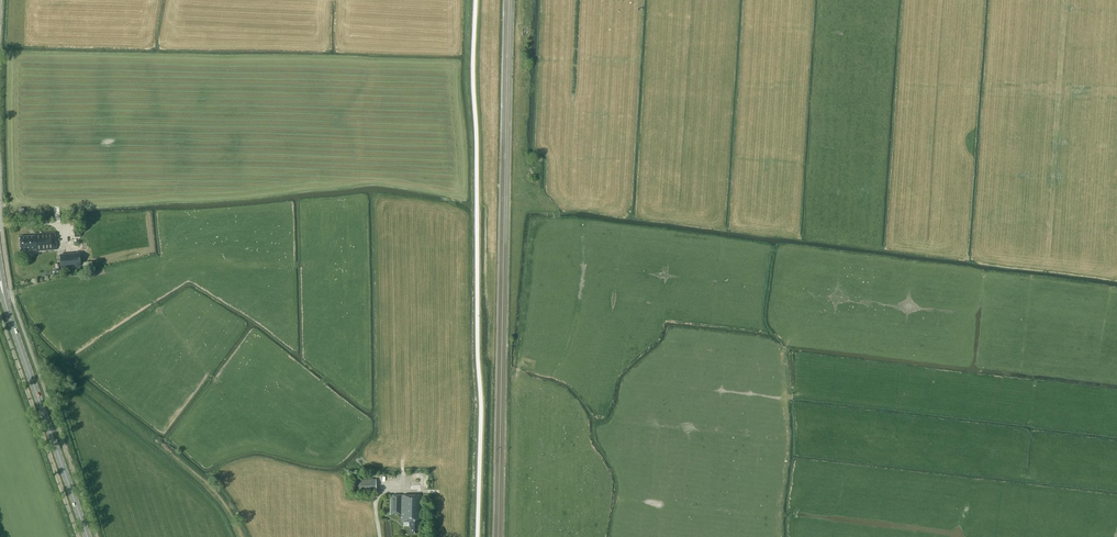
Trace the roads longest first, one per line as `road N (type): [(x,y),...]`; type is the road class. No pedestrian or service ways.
road 1 (primary): [(87,536),(0,281)]

